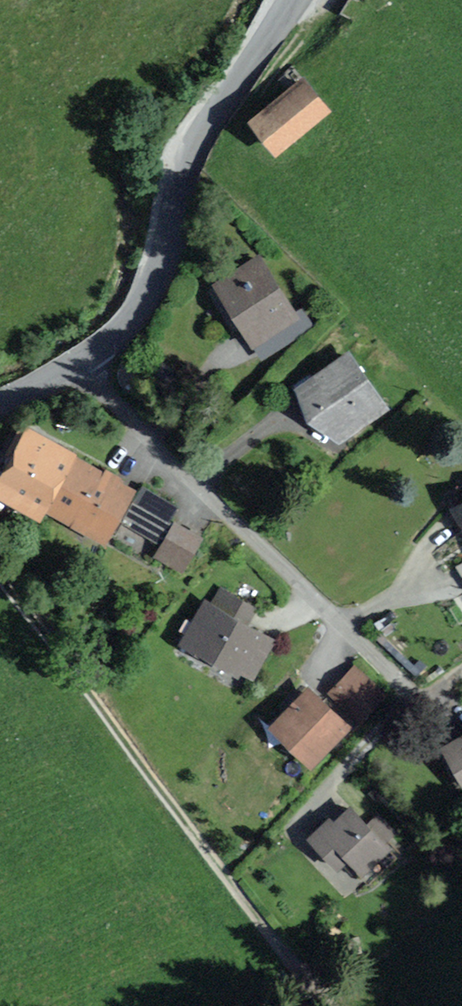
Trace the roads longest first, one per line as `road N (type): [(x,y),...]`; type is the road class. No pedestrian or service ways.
road 1 (track): [(0,576),(232,895),(329,1005)]
road 2 (residential): [(82,359),(149,437),(425,701)]
road 3 (residential): [(82,359),(143,301),(190,152),(294,0)]
road 4 (residential): [(292,834),(425,701)]

